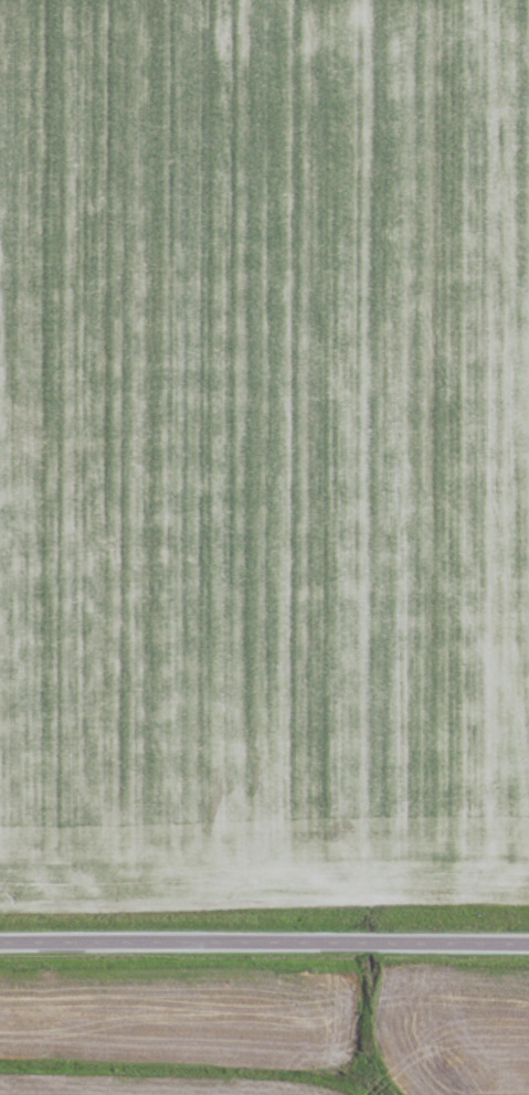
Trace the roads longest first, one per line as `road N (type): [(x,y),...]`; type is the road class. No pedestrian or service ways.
road 1 (secondary): [(0,942),(528,941)]

